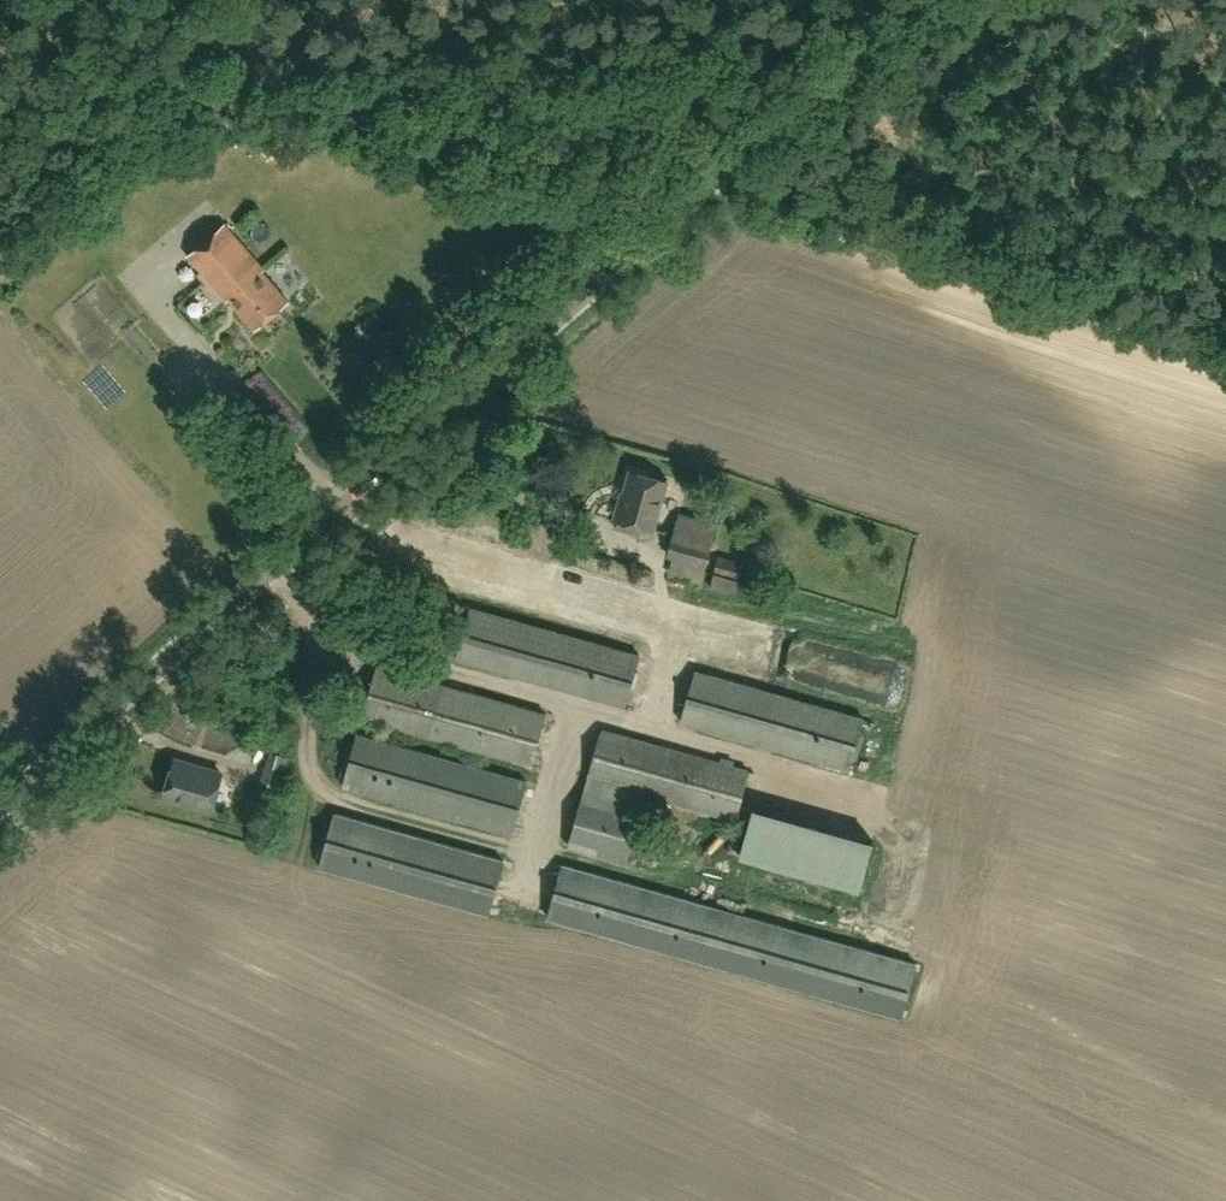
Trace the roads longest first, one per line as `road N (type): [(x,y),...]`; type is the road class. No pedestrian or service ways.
road 1 (track): [(1225,271),(725,170),(603,102),(446,91),(98,95),(0,177)]
road 2 (unclassified): [(0,804),(918,0)]

